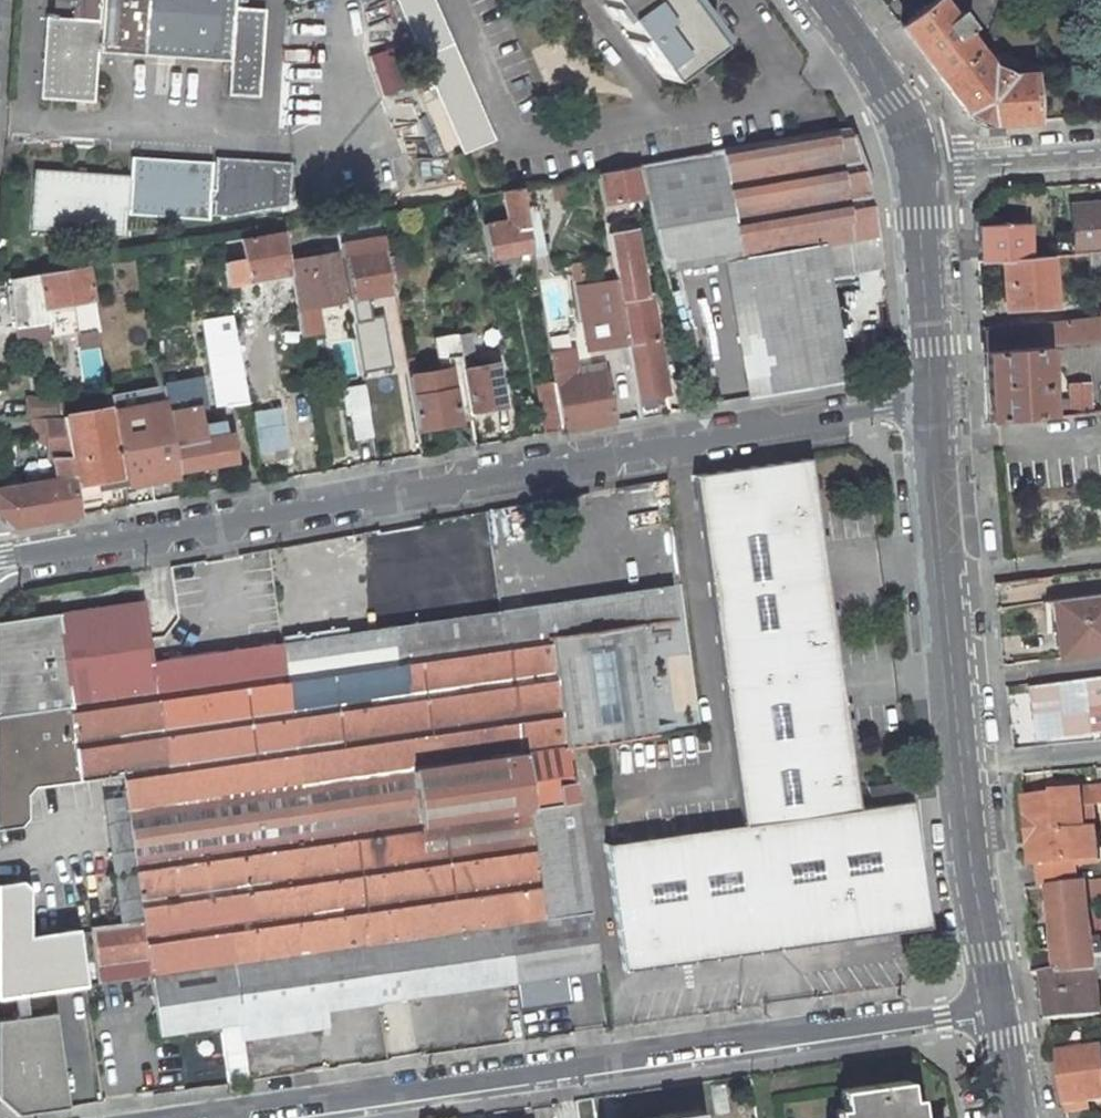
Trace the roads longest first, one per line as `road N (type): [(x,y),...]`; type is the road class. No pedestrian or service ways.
road 1 (residential): [(0,561),(933,405)]
road 2 (unclassified): [(996,1007),(235,1117)]
road 3 (tertiary): [(970,766),(933,405)]
road 4 (tertiary): [(996,1007),(970,766)]
road 5 (tertiary): [(933,405),(917,164)]
road 6 (tertiary): [(917,164),(877,78),(821,0)]
road 7 (residential): [(917,164),(1100,151)]
road 8 (residential): [(970,766),(1100,752)]

